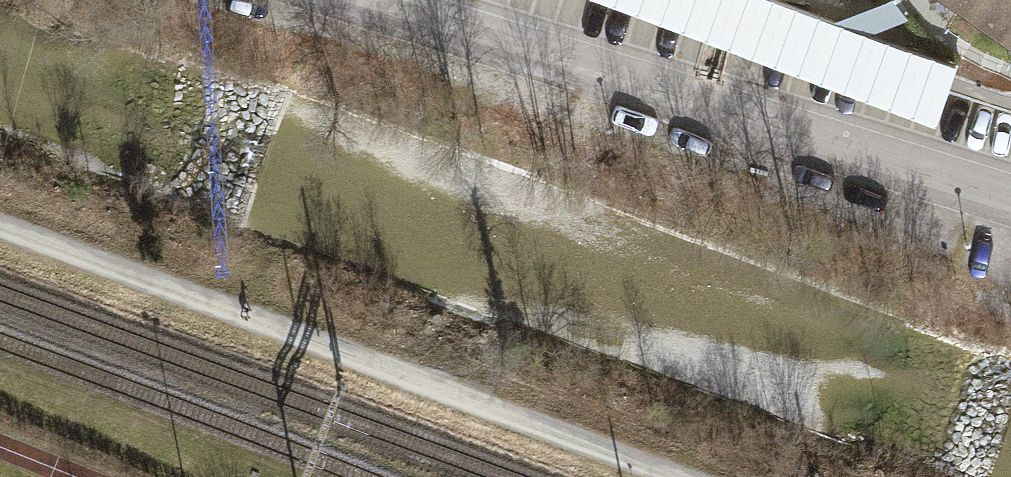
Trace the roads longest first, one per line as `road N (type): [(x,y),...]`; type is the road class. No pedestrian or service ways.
road 1 (track): [(0,226),(683,476)]
road 2 (residential): [(337,0),(1010,206)]

